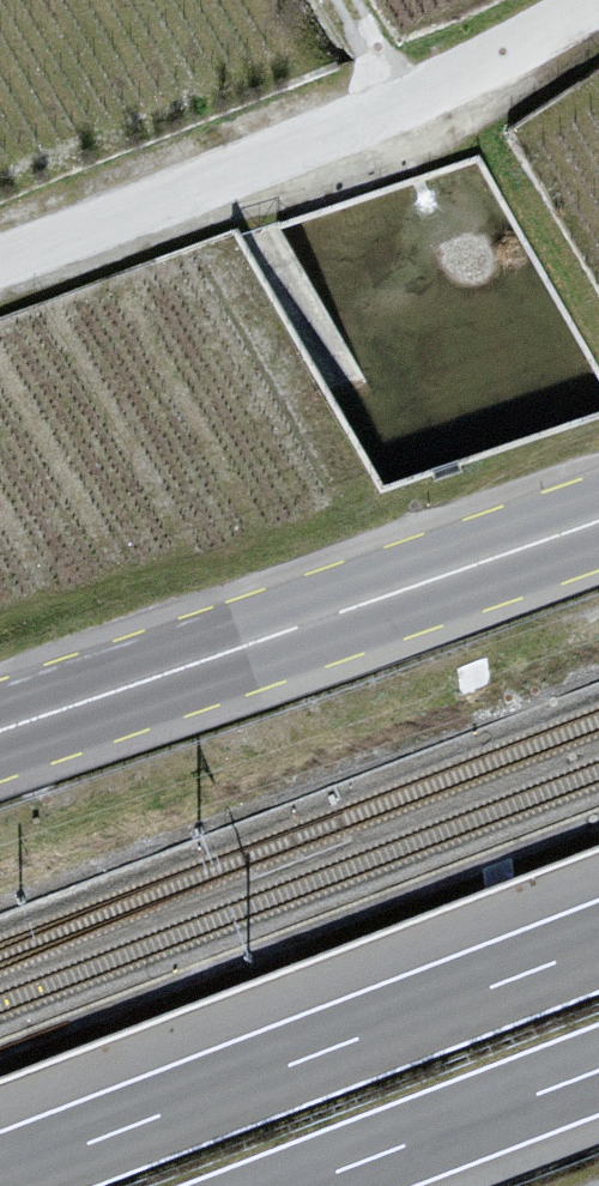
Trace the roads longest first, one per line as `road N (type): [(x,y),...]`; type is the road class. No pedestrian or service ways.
road 1 (unclassified): [(598,2),(274,155),(0,260)]
road 2 (motorway): [(598,944),(0,1176)]
road 3 (primary): [(598,517),(0,728)]
road 4 (motorway): [(306,1185),(598,1073)]

